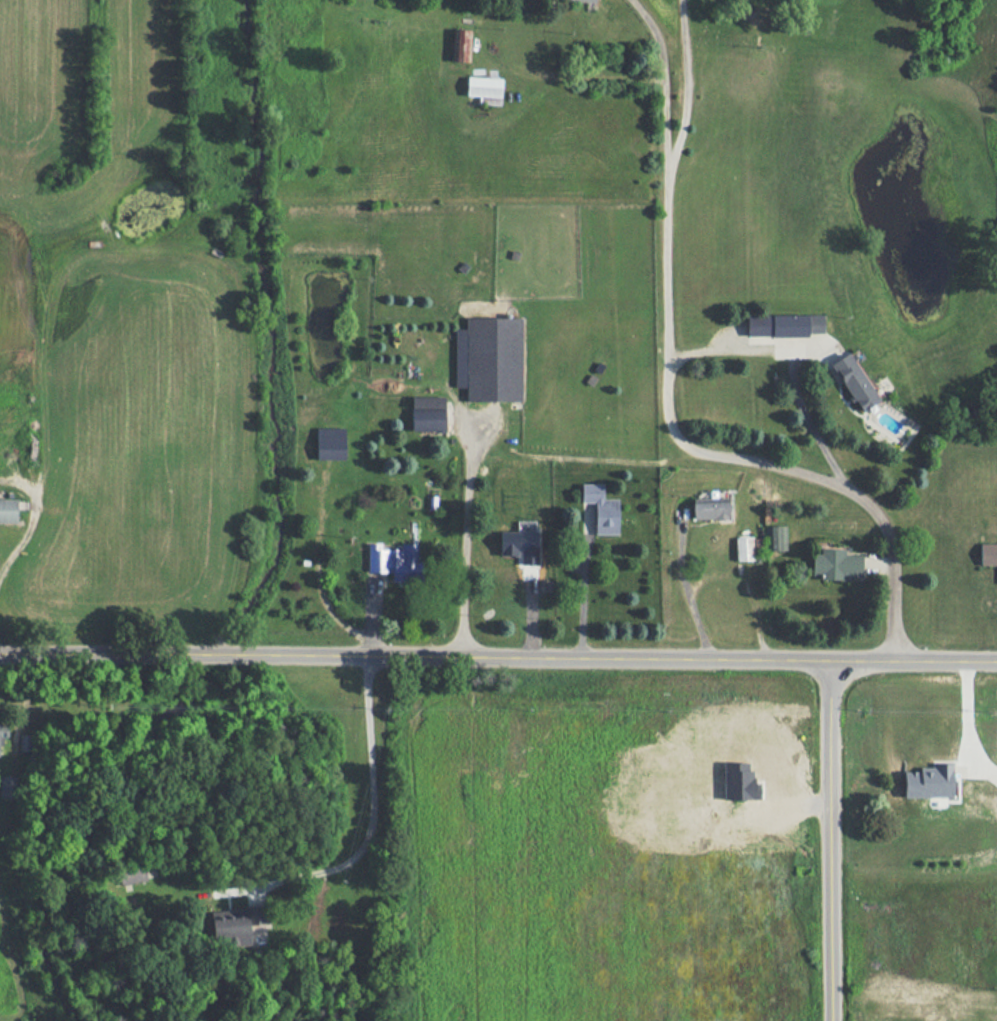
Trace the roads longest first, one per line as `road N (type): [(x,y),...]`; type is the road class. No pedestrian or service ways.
road 1 (residential): [(890,660),(889,534),(875,509),(851,492),(756,459),(691,451),(671,432),(663,369),(664,82),(649,23),(628,0)]
road 2 (residential): [(226,653),(996,661)]
road 3 (residential): [(833,1020),(831,660)]
road 4 (residential): [(0,655),(226,653)]

